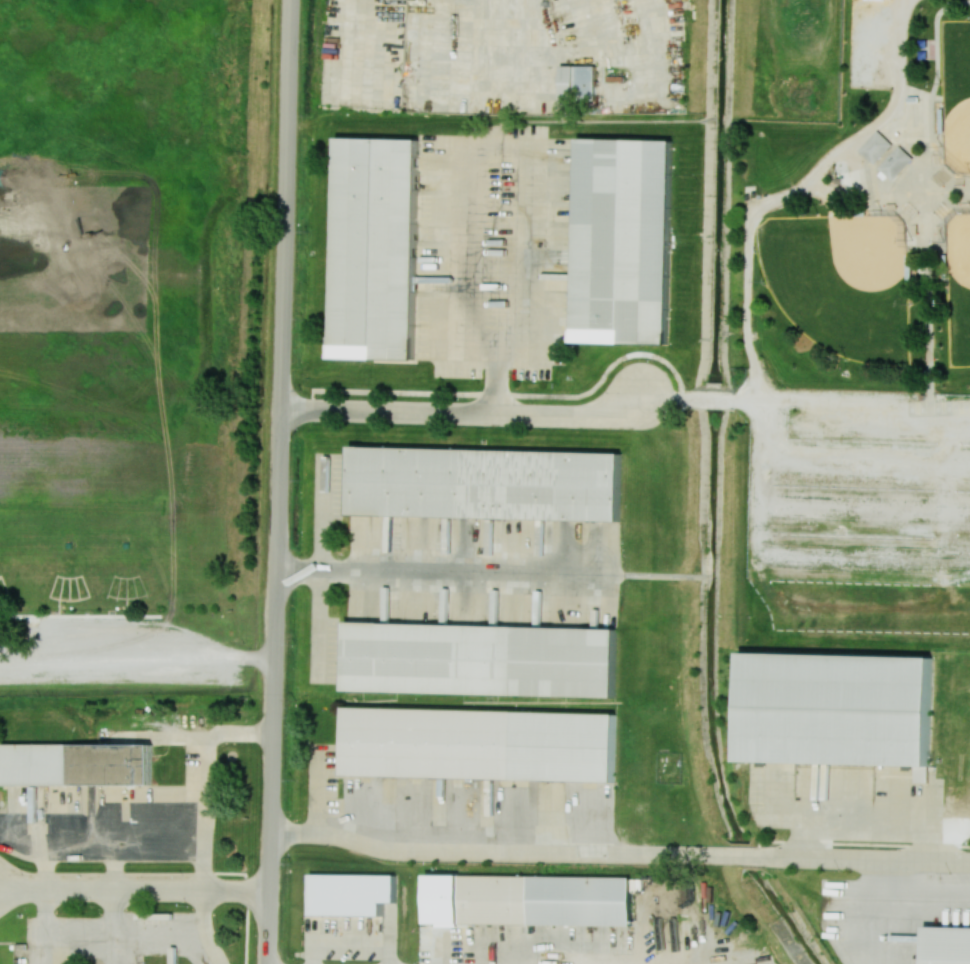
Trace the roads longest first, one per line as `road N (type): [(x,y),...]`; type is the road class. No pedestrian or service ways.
road 1 (residential): [(969,863),(401,852),(272,831)]
road 2 (tertiary): [(272,831),(283,411)]
road 3 (residential): [(283,411),(293,0)]
road 4 (residential): [(283,411),(579,415),(643,398)]
road 5 (residential): [(271,891),(0,890)]
road 6 (tertiary): [(268,963),(272,831)]

